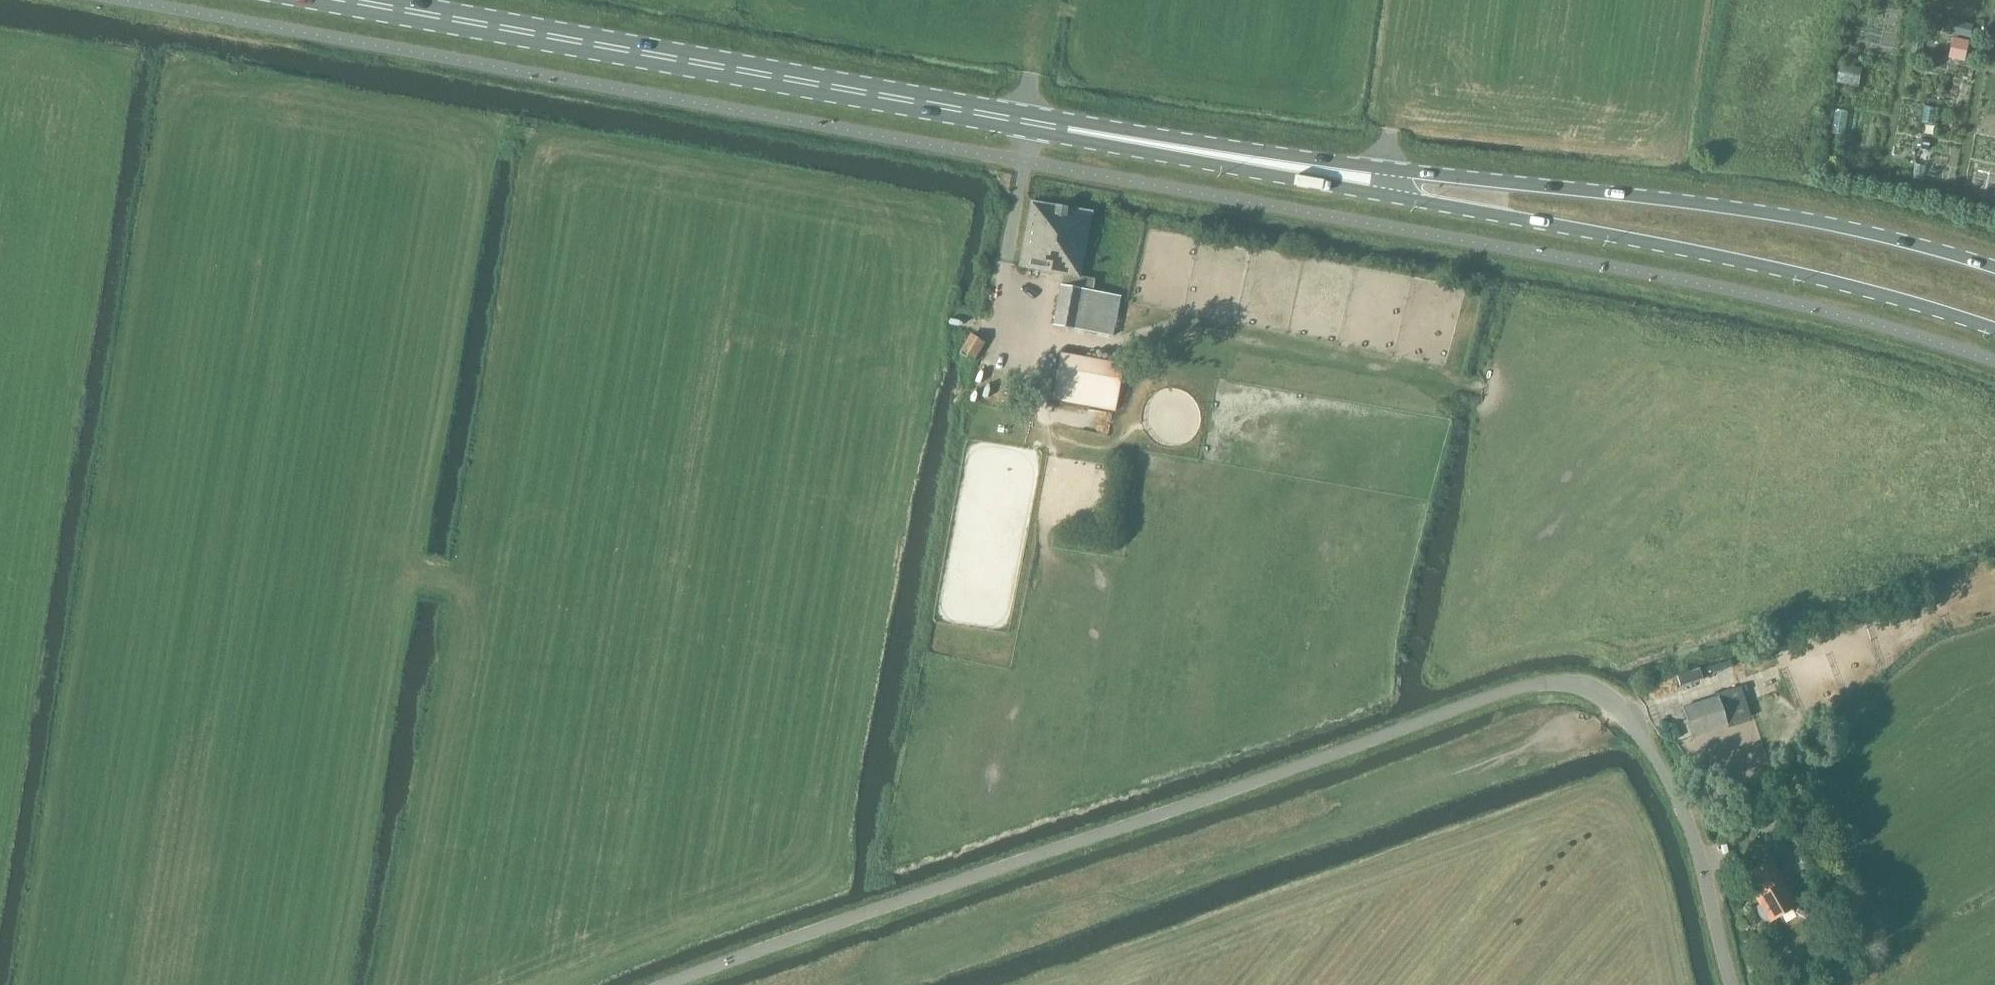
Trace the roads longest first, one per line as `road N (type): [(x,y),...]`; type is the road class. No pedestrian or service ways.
road 1 (unclassified): [(1730,984),(1698,846),(1669,784),(1608,699),(1550,684),(678,984)]
road 2 (secondary): [(1099,135),(1810,279),(1994,330)]
road 3 (secondary): [(1994,270),(1814,223),(1099,135)]
road 4 (secondary): [(1099,135),(342,0)]

